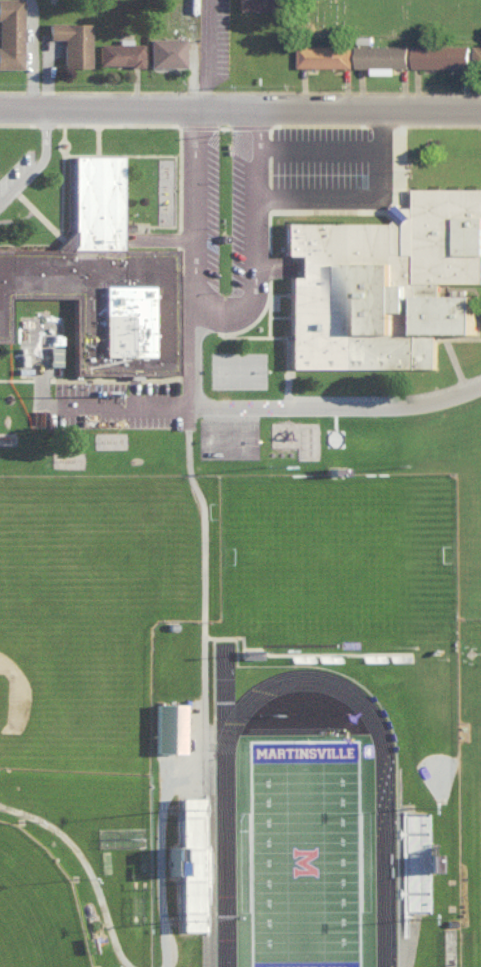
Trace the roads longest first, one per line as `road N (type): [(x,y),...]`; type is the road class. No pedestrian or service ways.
road 1 (residential): [(480,103),(0,105)]

